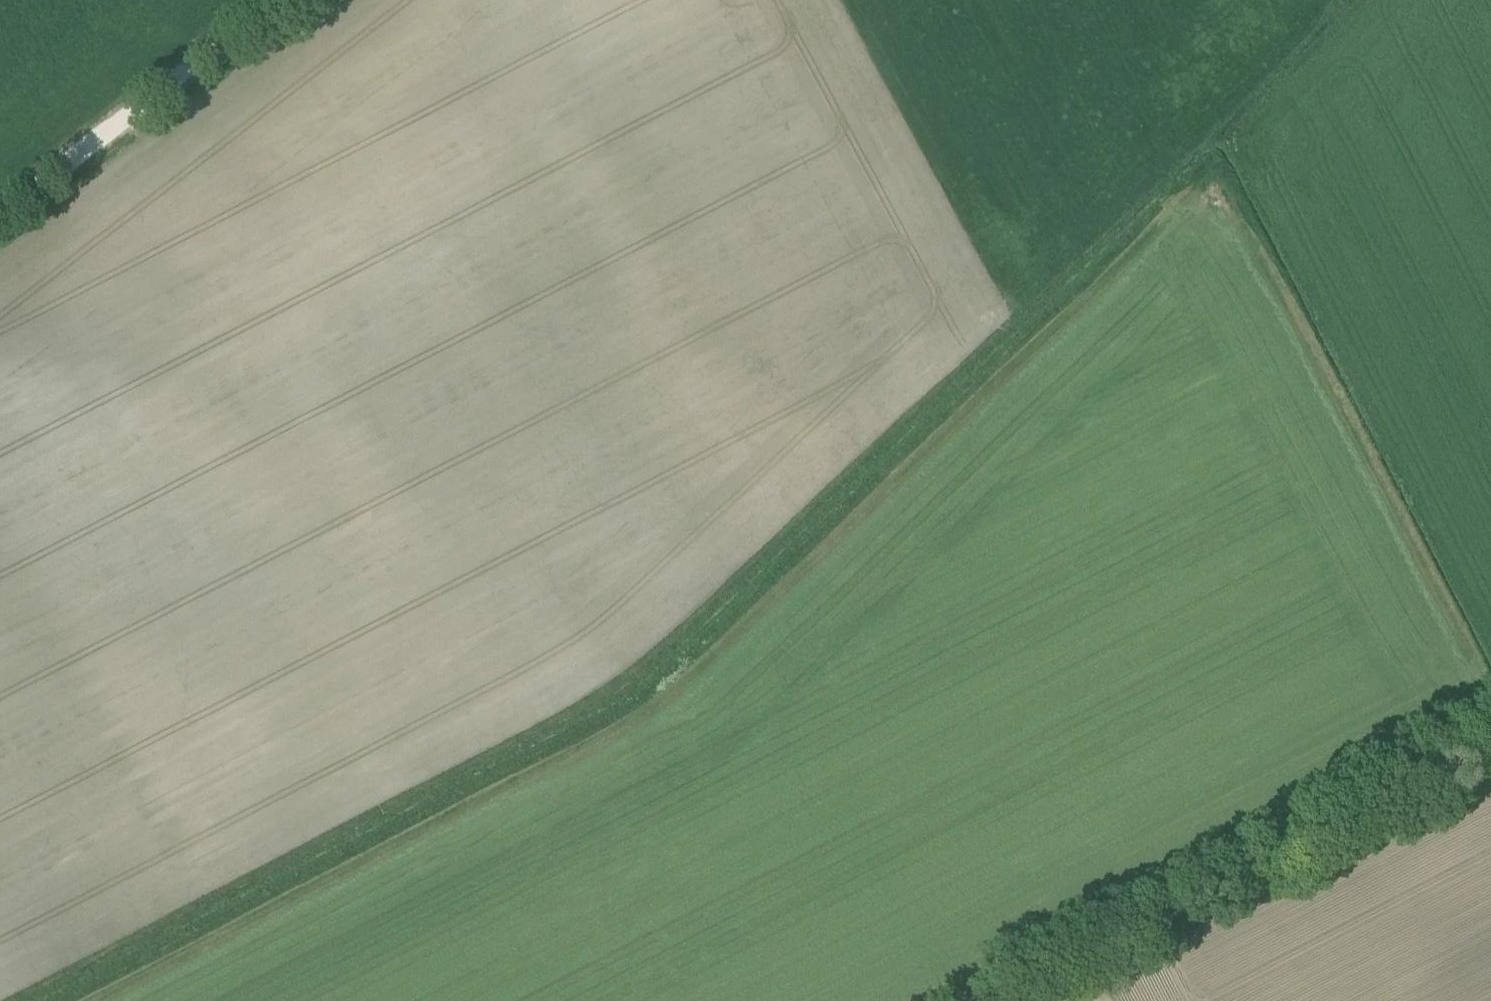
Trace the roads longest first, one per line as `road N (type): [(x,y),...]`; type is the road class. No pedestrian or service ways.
road 1 (track): [(1001,1000),(1490,749)]
road 2 (unclassified): [(0,230),(296,0)]

